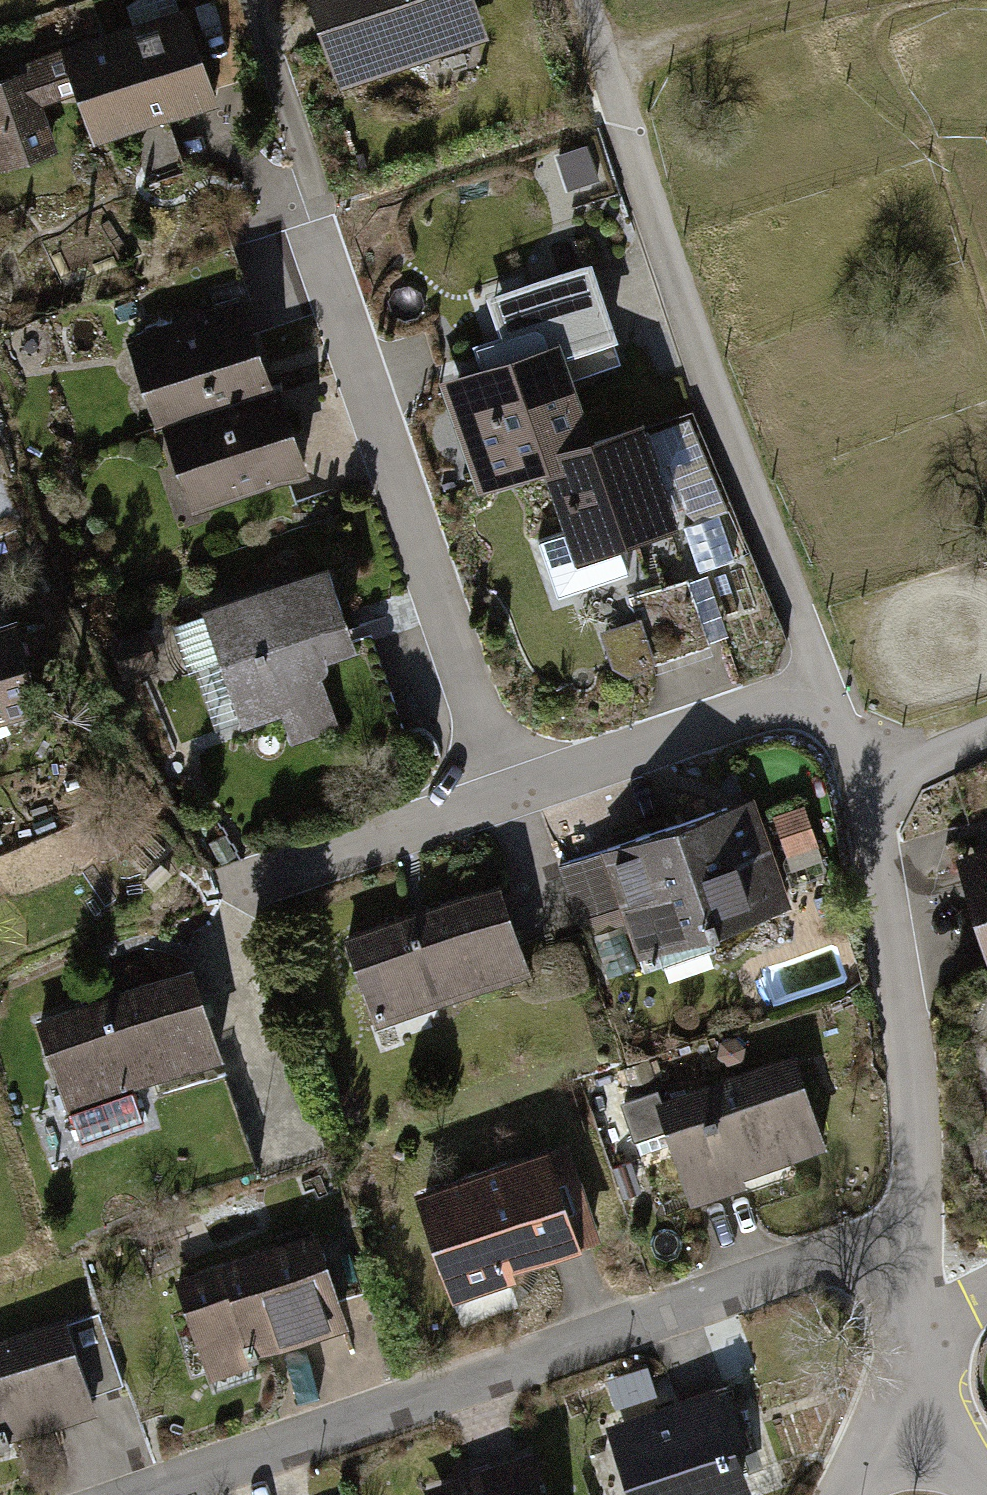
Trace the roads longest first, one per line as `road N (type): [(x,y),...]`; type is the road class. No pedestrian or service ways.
road 1 (residential): [(916,1250),(842,1255),(153,1494)]
road 2 (residential): [(818,693),(627,136),(588,0)]
road 3 (residential): [(493,787),(293,194)]
road 4 (residential): [(860,781),(908,1059),(916,1250)]
road 5 (residential): [(818,693),(493,787)]
road 6 (track): [(607,66),(824,0)]
road 7 (residential): [(493,787),(293,867)]
road 8 (residential): [(986,1494),(922,1434),(880,1412)]
road 9 (residential): [(986,734),(860,781)]

